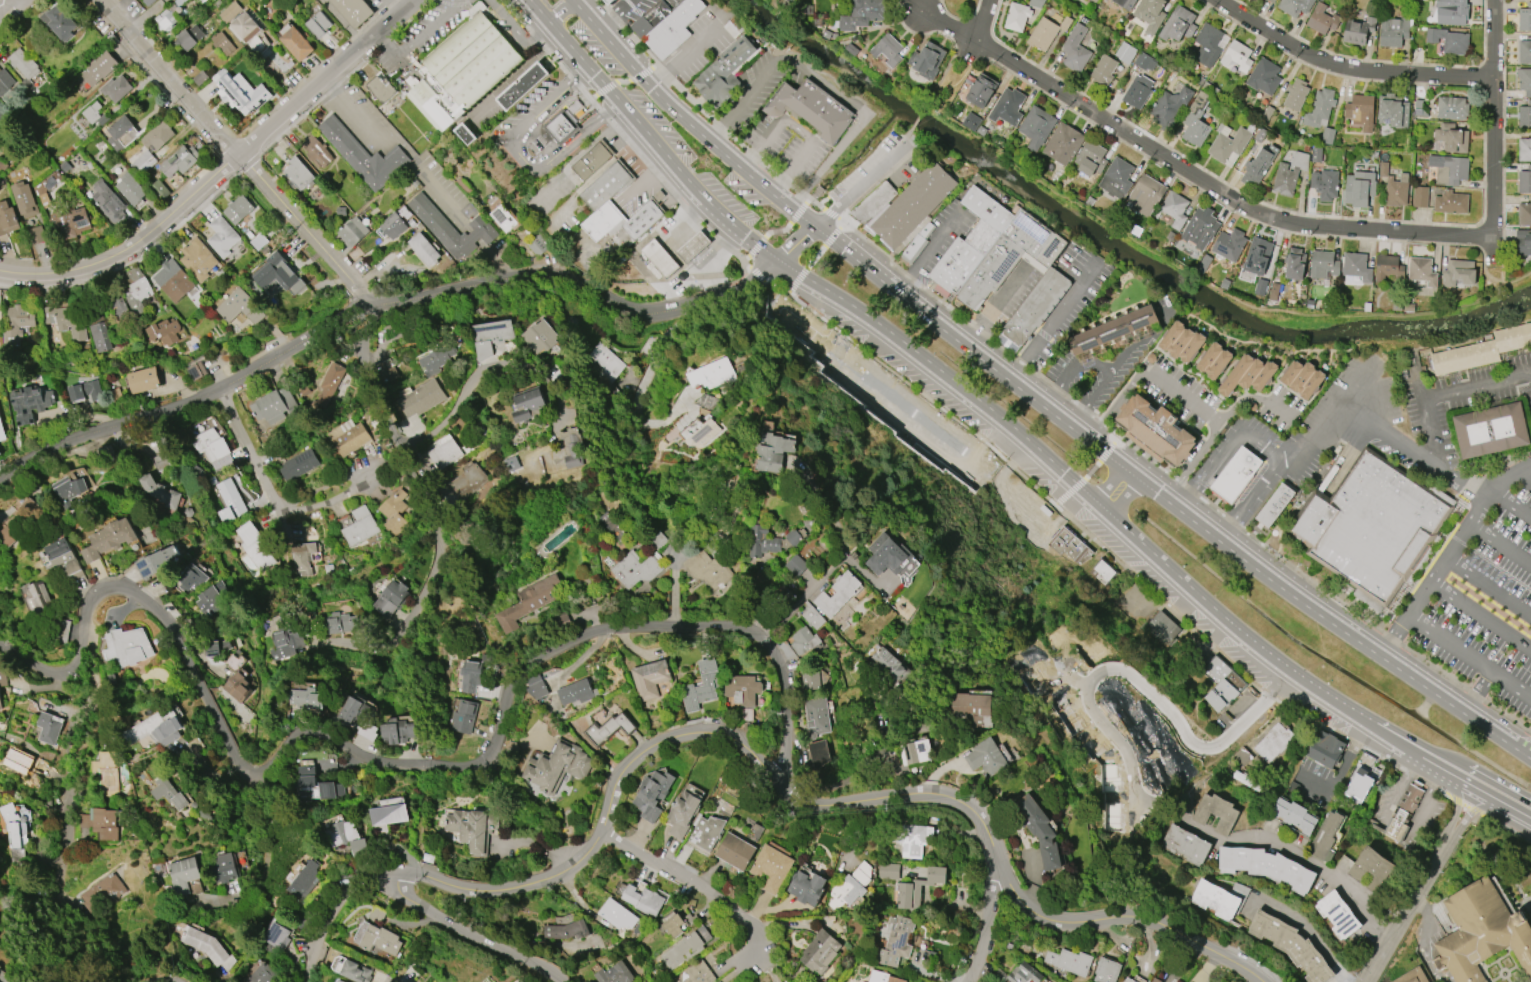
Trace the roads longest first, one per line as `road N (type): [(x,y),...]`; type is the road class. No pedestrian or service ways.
road 1 (residential): [(783,778),(781,665),(765,634),(747,627),(600,632),(540,656),(514,677),(499,737),(478,761),(382,764),(310,731),(261,778),(244,773),(230,752),(177,633),(145,593),(118,583),(97,592),(76,667),(65,674),(51,675),(0,645)]
road 2 (secondary): [(530,0),(731,224),(995,410),(1100,502)]
road 3 (secondary): [(1128,469),(738,167),(673,111),(571,0)]
road 4 (residential): [(783,778),(718,734),(676,737),(622,771),(600,830),(573,866),(501,889),(395,871),(351,886),(321,929),(305,981)]
road 5 (residential): [(978,44),(1252,210),(1311,226),(1493,238)]
road 6 (residential): [(1256,981),(1138,922),(1049,919),(995,866),(972,812),(946,795),(848,795),(783,778)]
road 7 (residential): [(412,0),(145,237),(73,274),(0,273)]
road 8 (secondary): [(1520,751),(1280,586),(1128,469)]
road 9 (residential): [(777,262),(696,306),(653,314),(523,271),(373,306)]
road 10 (residential): [(373,306),(223,386),(74,438),(0,480)]
road 11 (residential): [(99,0),(373,306)]
road 12 (secondary): [(1100,502),(1253,642),(1415,749)]
road 13 (residential): [(343,326),(439,532),(434,567),(407,622),(378,639)]
road 14 (residential): [(1212,0),(1341,70),(1494,78)]
road 15 (residential): [(1087,438),(1133,380),(1147,374),(1218,422),(1245,397),(1268,397),(1293,414)]
road 16 (residential): [(1492,260),(1494,0)]
road 17 (residential): [(223,386),(280,524),(370,484)]
road 18 (residential): [(76,667),(80,716),(60,888)]
road 19 (residential): [(600,830),(747,918),(762,962)]
road 20 (residential): [(395,871),(405,897),(426,912),(563,981)]
road 21 (residential): [(1449,832),(1360,981)]
road 22 (residential): [(903,147),(777,262)]
road 23 (residential): [(400,449),(436,429),(475,374),(509,362)]

